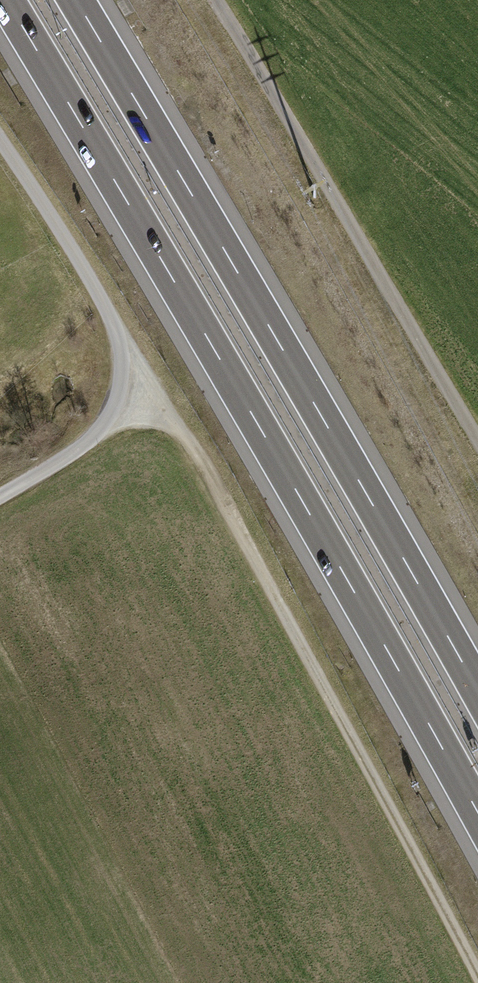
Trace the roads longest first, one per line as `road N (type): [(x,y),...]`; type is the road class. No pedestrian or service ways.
road 1 (motorway): [(6,0),(477,815)]
road 2 (motorway): [(477,691),(76,0)]
road 3 (track): [(118,390),(151,402),(195,451),(477,974)]
road 4 (track): [(477,440),(216,0)]
road 5 (track): [(0,147),(106,305),(121,349),(118,390)]
road 6 (track): [(118,390),(84,444),(0,496)]

